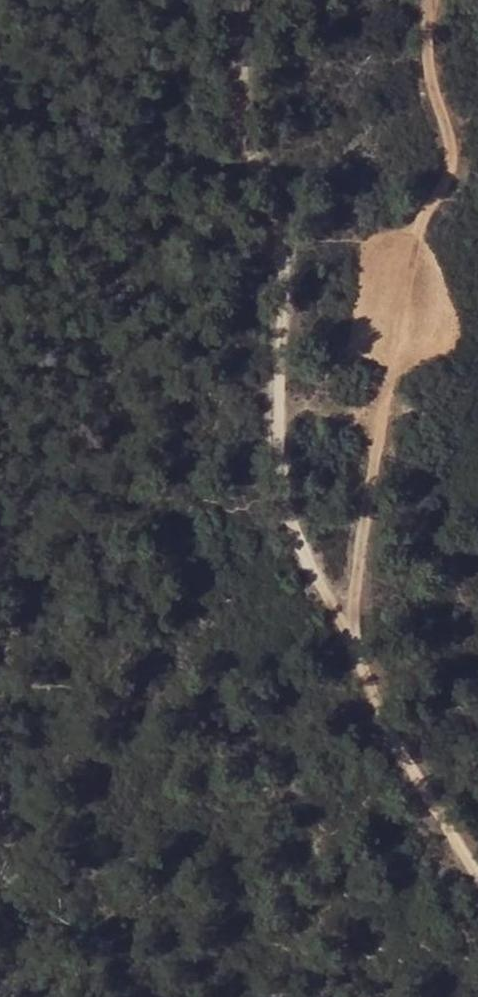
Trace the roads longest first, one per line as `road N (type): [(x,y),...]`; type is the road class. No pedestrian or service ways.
road 1 (track): [(255,0),(261,119),(279,199),(271,339),(274,452),(285,500),(415,768),(477,864)]
road 2 (track): [(350,642),(417,227),(457,162),(434,30),(437,0)]

